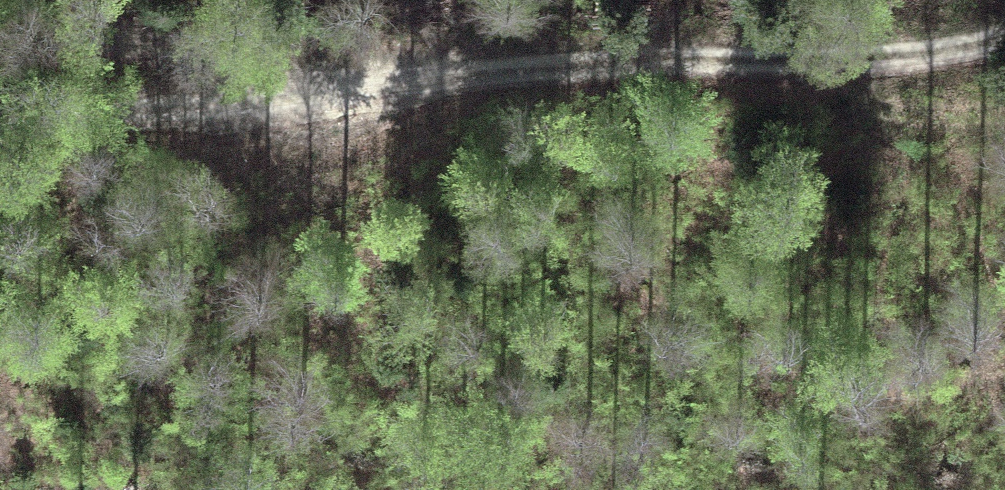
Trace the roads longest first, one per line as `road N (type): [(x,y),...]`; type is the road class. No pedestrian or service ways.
road 1 (track): [(0,131),(333,81),(1004,36)]
road 2 (track): [(333,81),(208,50),(128,45),(0,52)]
road 3 (track): [(782,54),(849,98),(890,113),(1004,110)]

